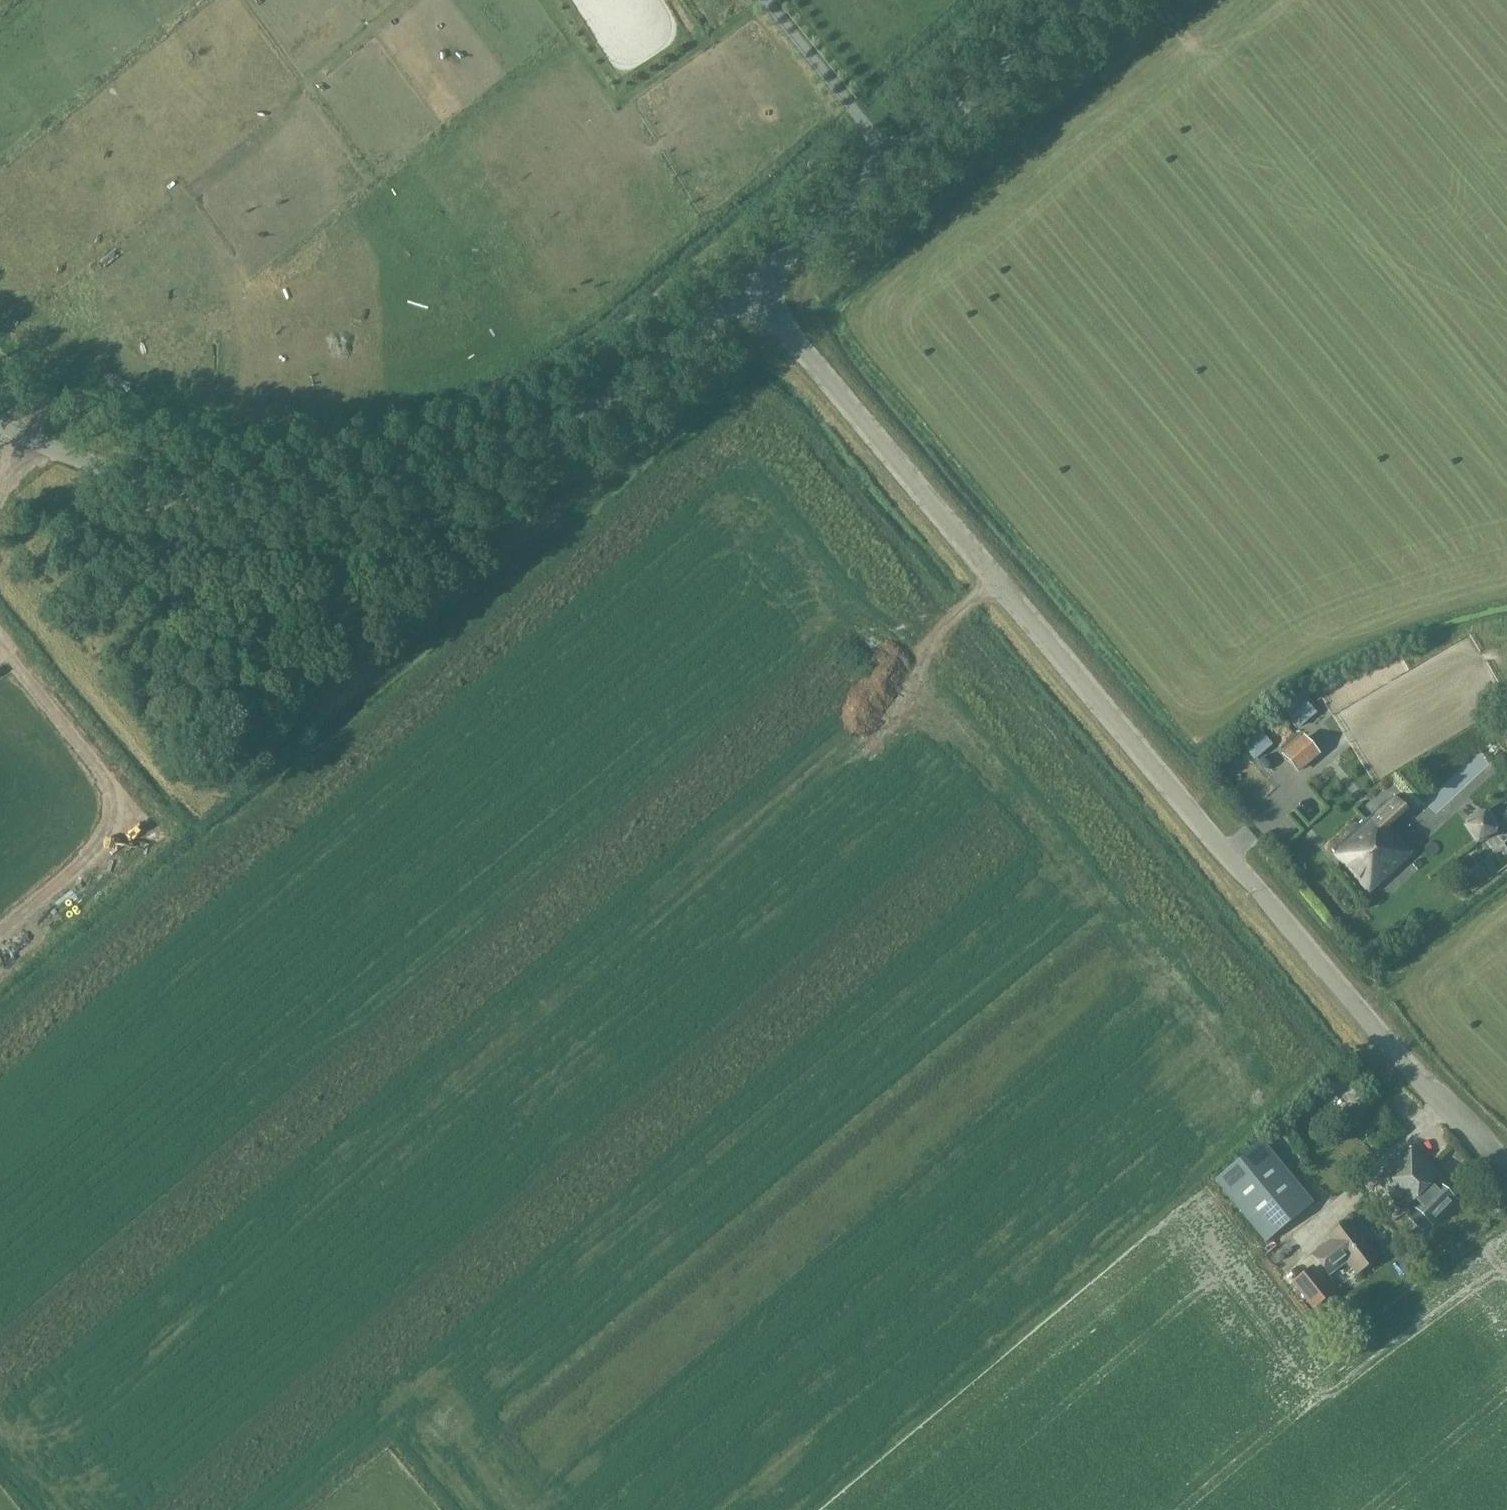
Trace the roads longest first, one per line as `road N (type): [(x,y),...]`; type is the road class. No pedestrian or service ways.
road 1 (unclassified): [(1506,1180),(749,288)]
road 2 (unclassified): [(749,288),(635,385),(585,417),(488,463),(393,489),(275,499),(161,490),(0,427)]
road 3 (unclassified): [(749,288),(1087,0)]

